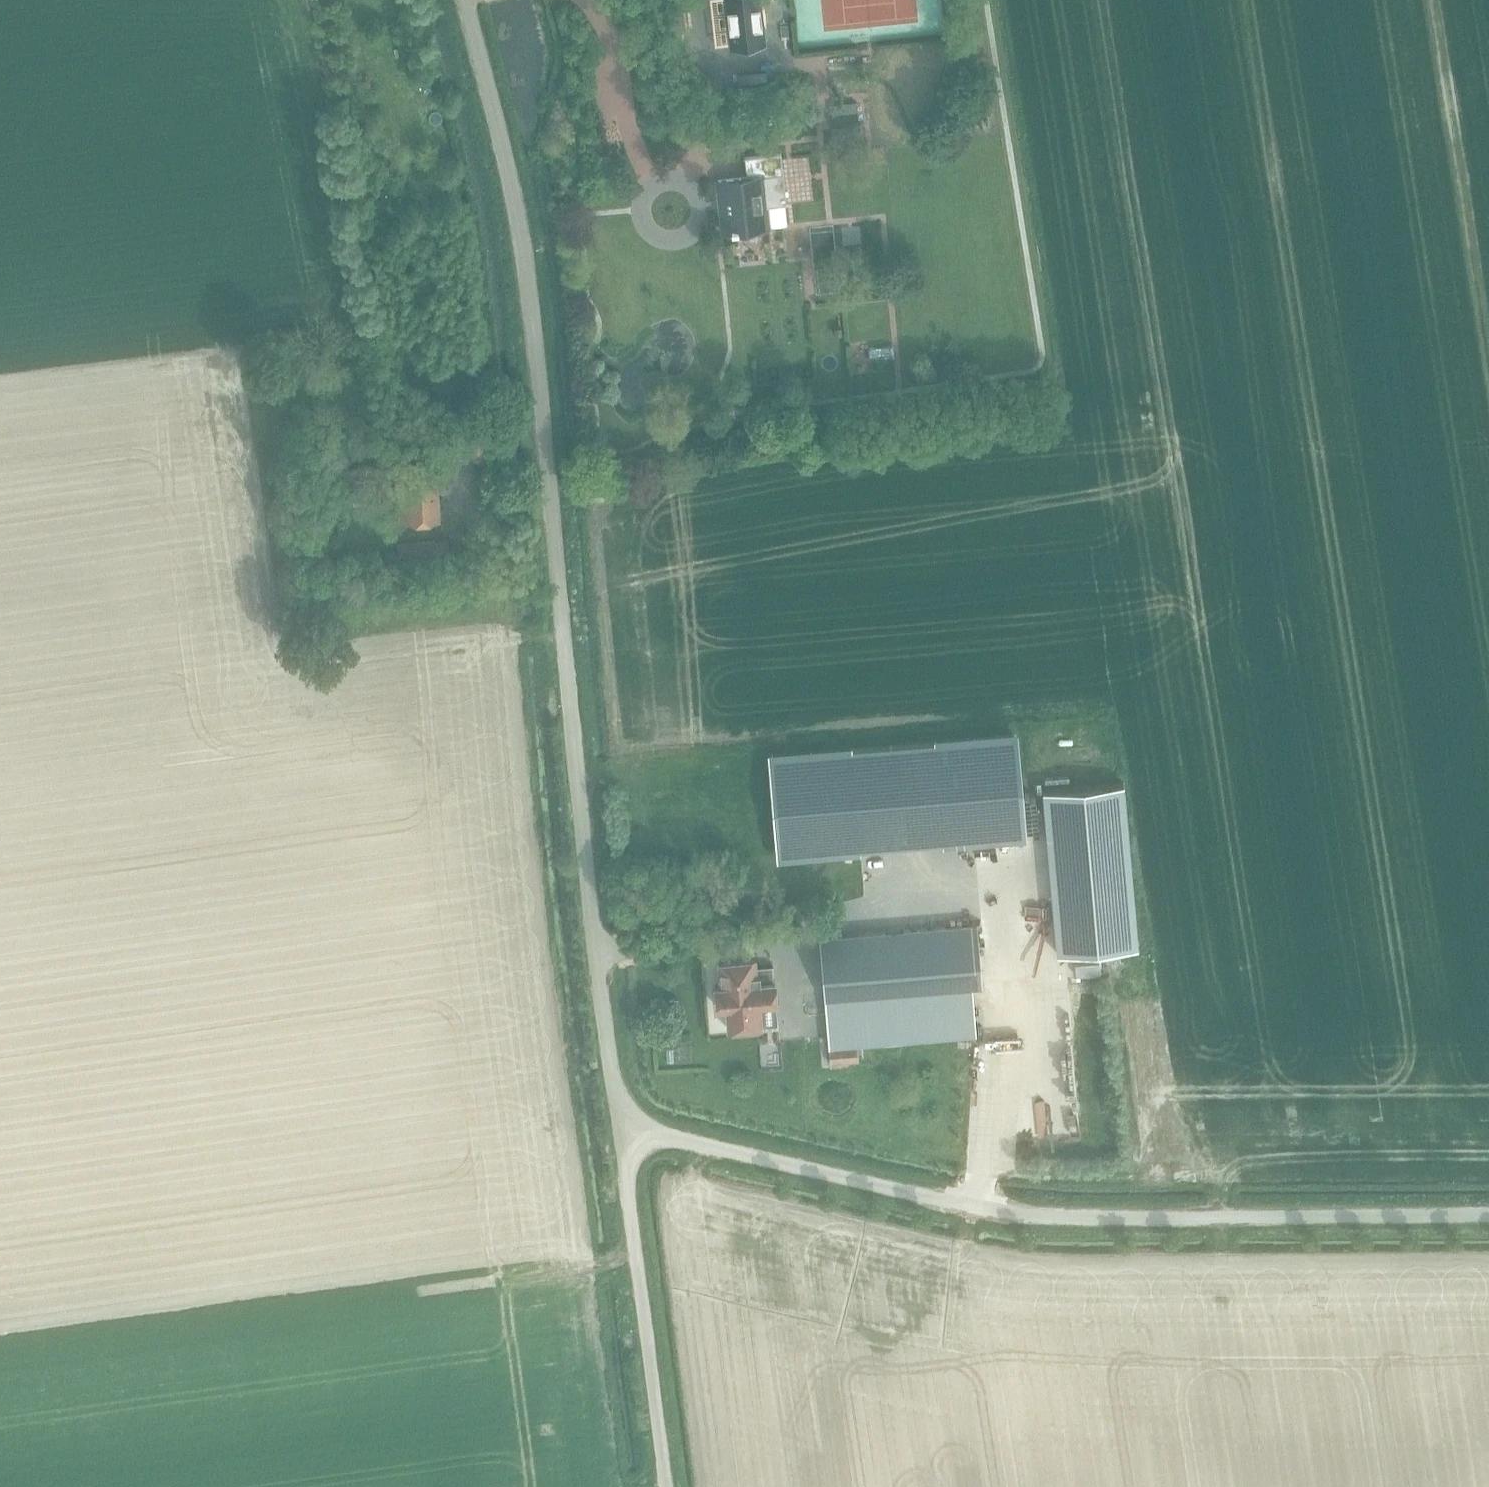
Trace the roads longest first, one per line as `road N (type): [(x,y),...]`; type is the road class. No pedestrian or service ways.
road 1 (unclassified): [(620,1134),(524,260),(465,0)]
road 2 (unclassified): [(620,1134),(648,1132),(1048,1221),(1488,1215)]
road 3 (unclassified): [(666,1486),(620,1134)]

